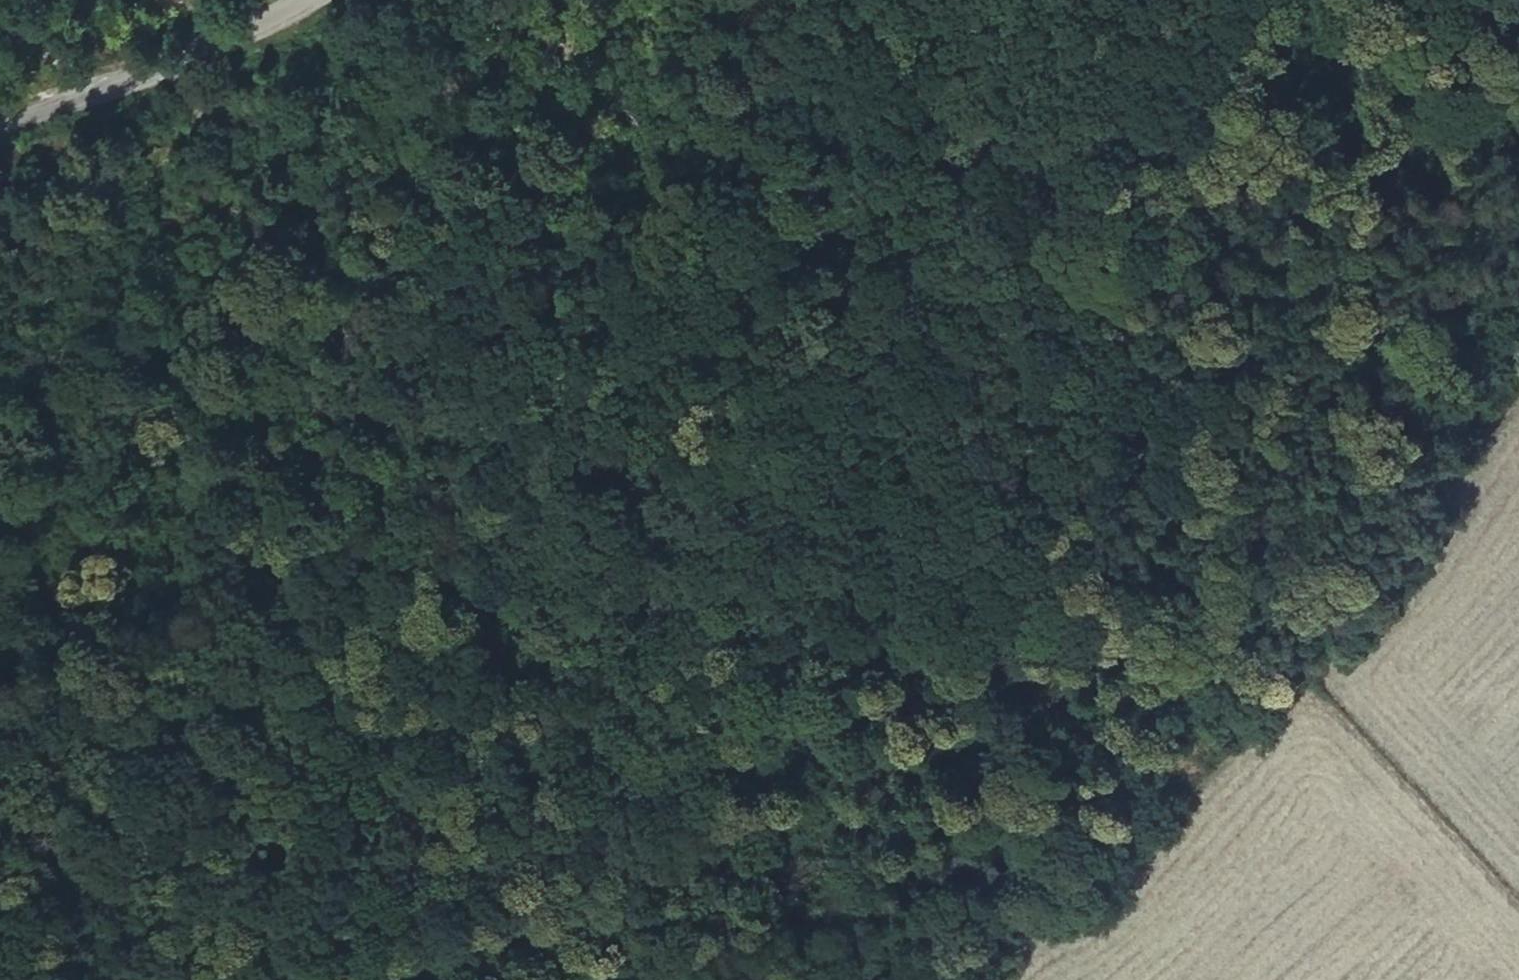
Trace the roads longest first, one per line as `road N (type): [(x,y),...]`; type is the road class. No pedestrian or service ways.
road 1 (tertiary): [(0,132),(46,120),(304,0)]

